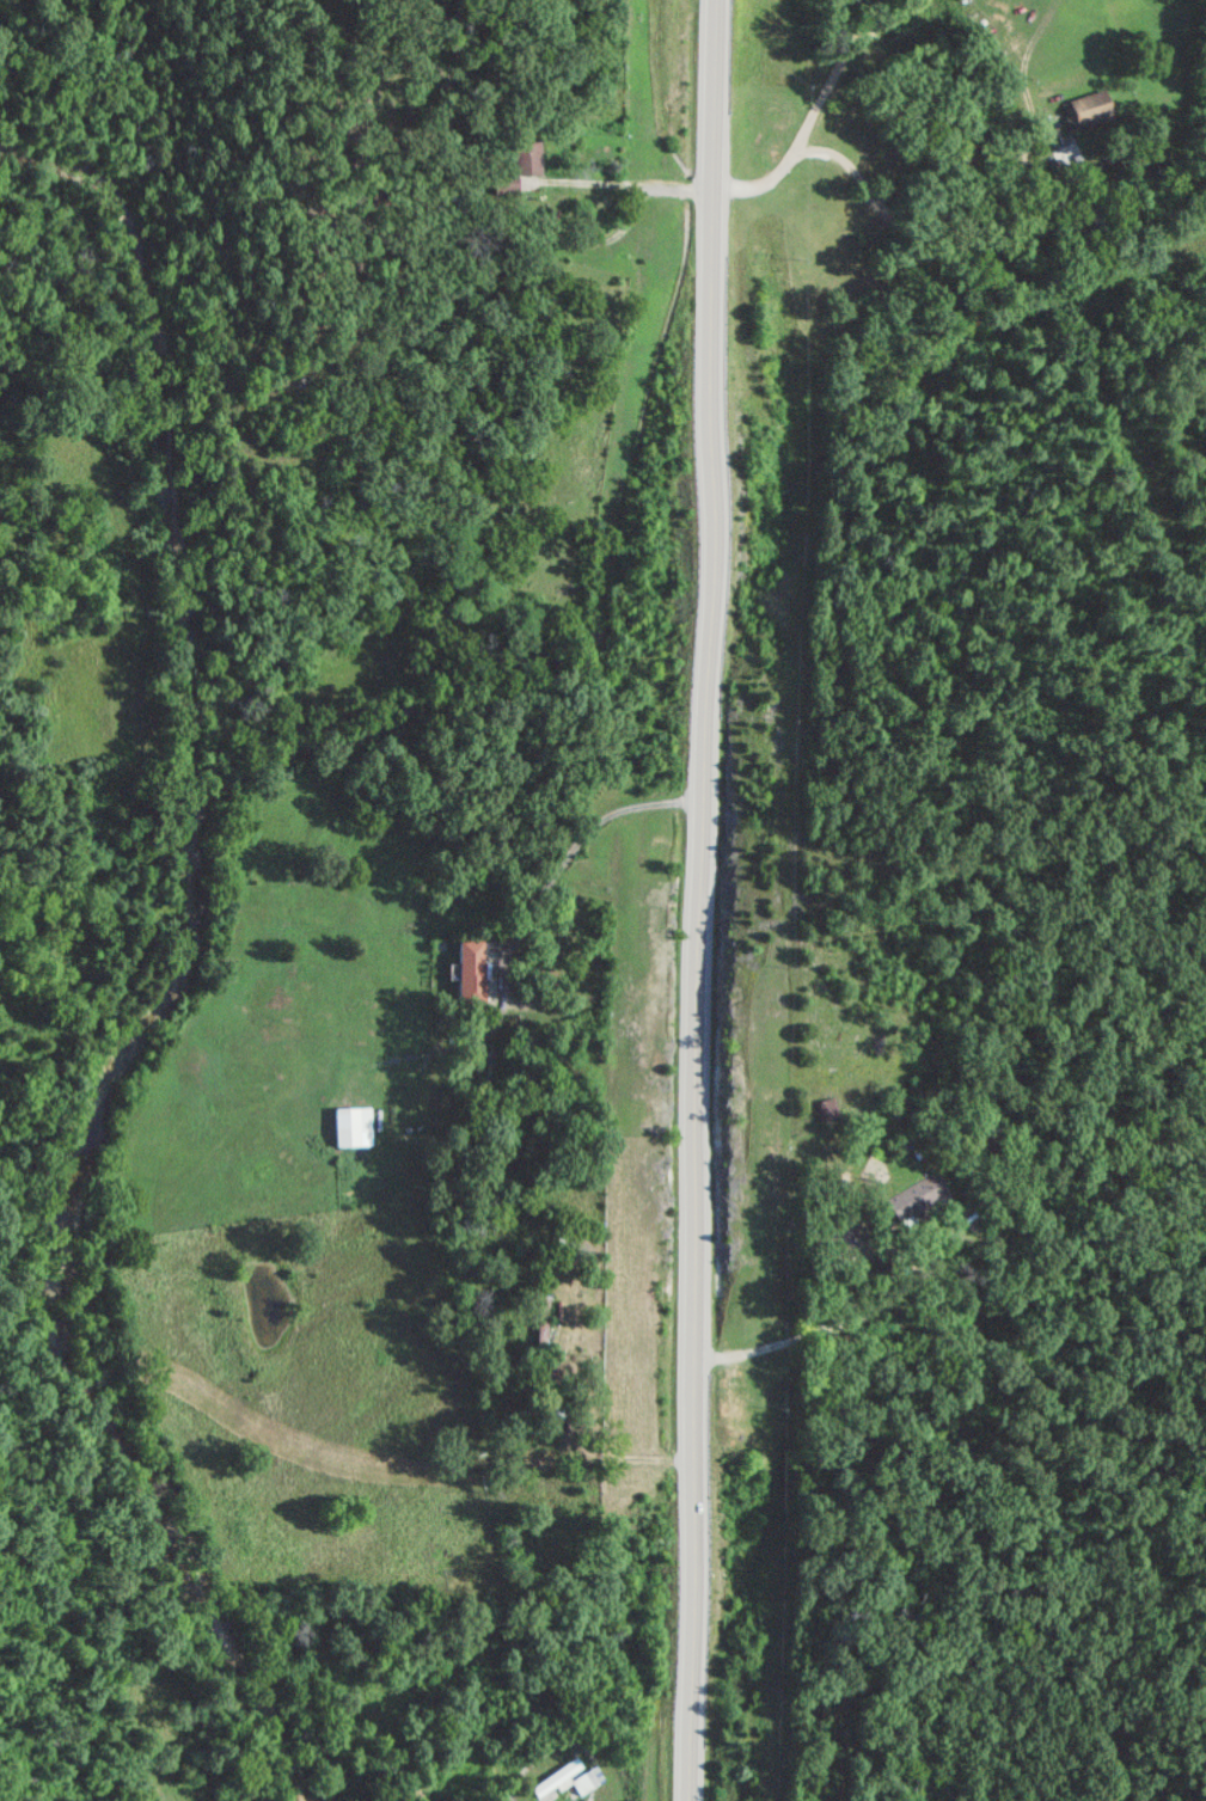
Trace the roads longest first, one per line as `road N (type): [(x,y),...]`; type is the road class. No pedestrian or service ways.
road 1 (primary): [(688,1800),(719,0)]

